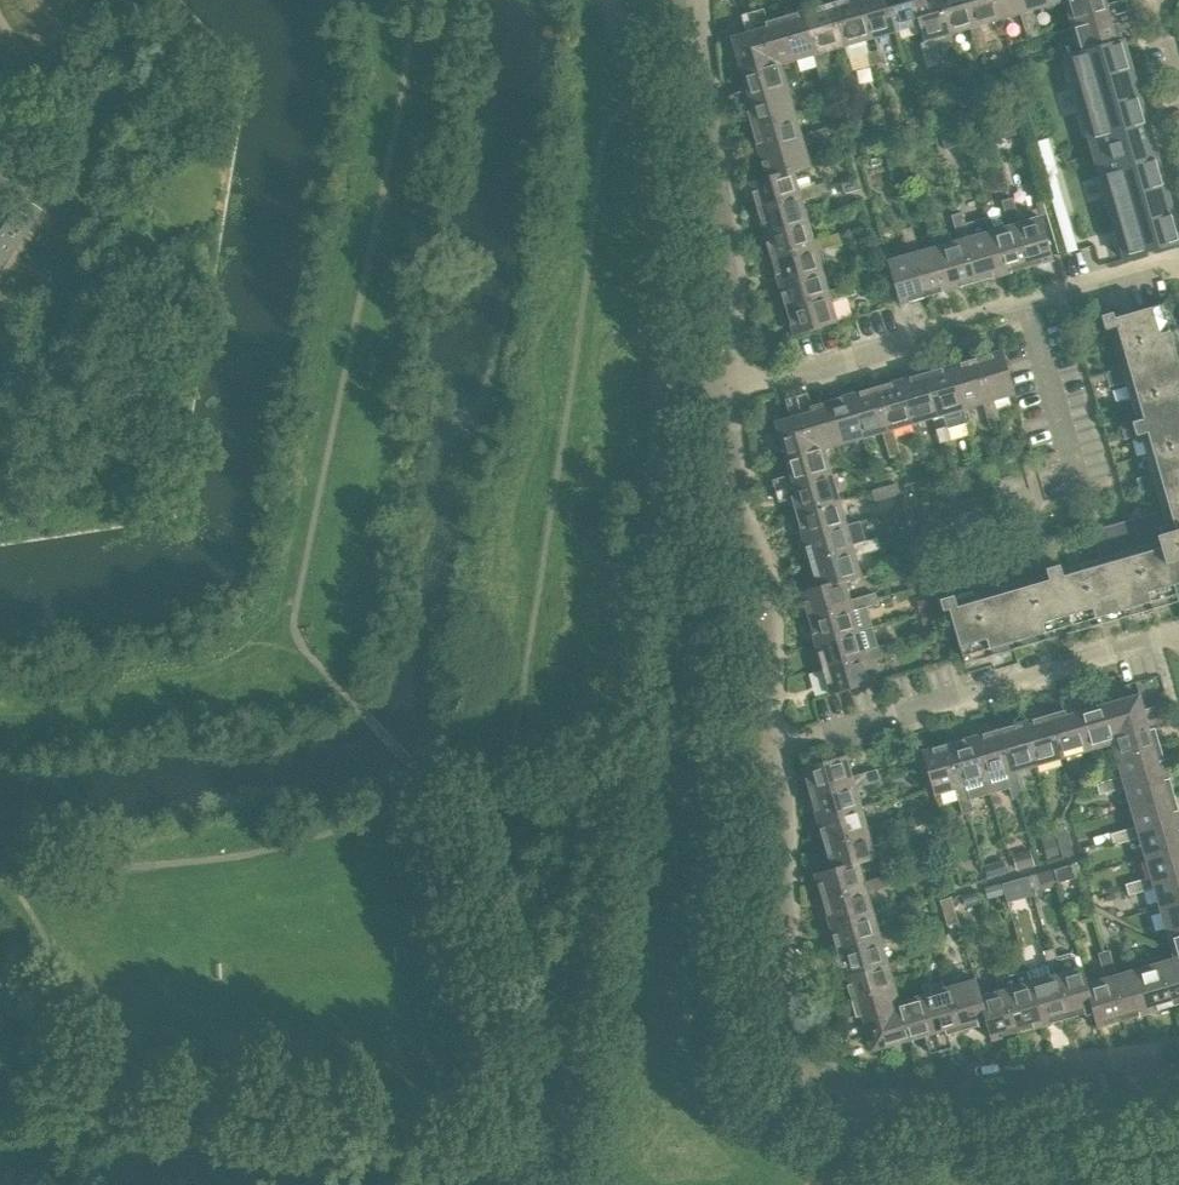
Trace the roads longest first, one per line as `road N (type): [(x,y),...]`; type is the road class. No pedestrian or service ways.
road 1 (residential): [(781,748),(793,1041),(879,1101),(962,1090),(988,1074),(1119,1057),(1157,1077),(1178,1075)]
road 2 (residential): [(781,748),(1153,638),(1178,643)]
road 3 (residential): [(702,0),(704,66),(733,232),(736,387)]
road 4 (residential): [(736,387),(743,513),(775,588),(781,748)]
road 5 (residential): [(736,387),(1027,303)]
road 6 (residential): [(1027,303),(1080,492)]
road 7 (residential): [(1027,303),(1178,263)]

